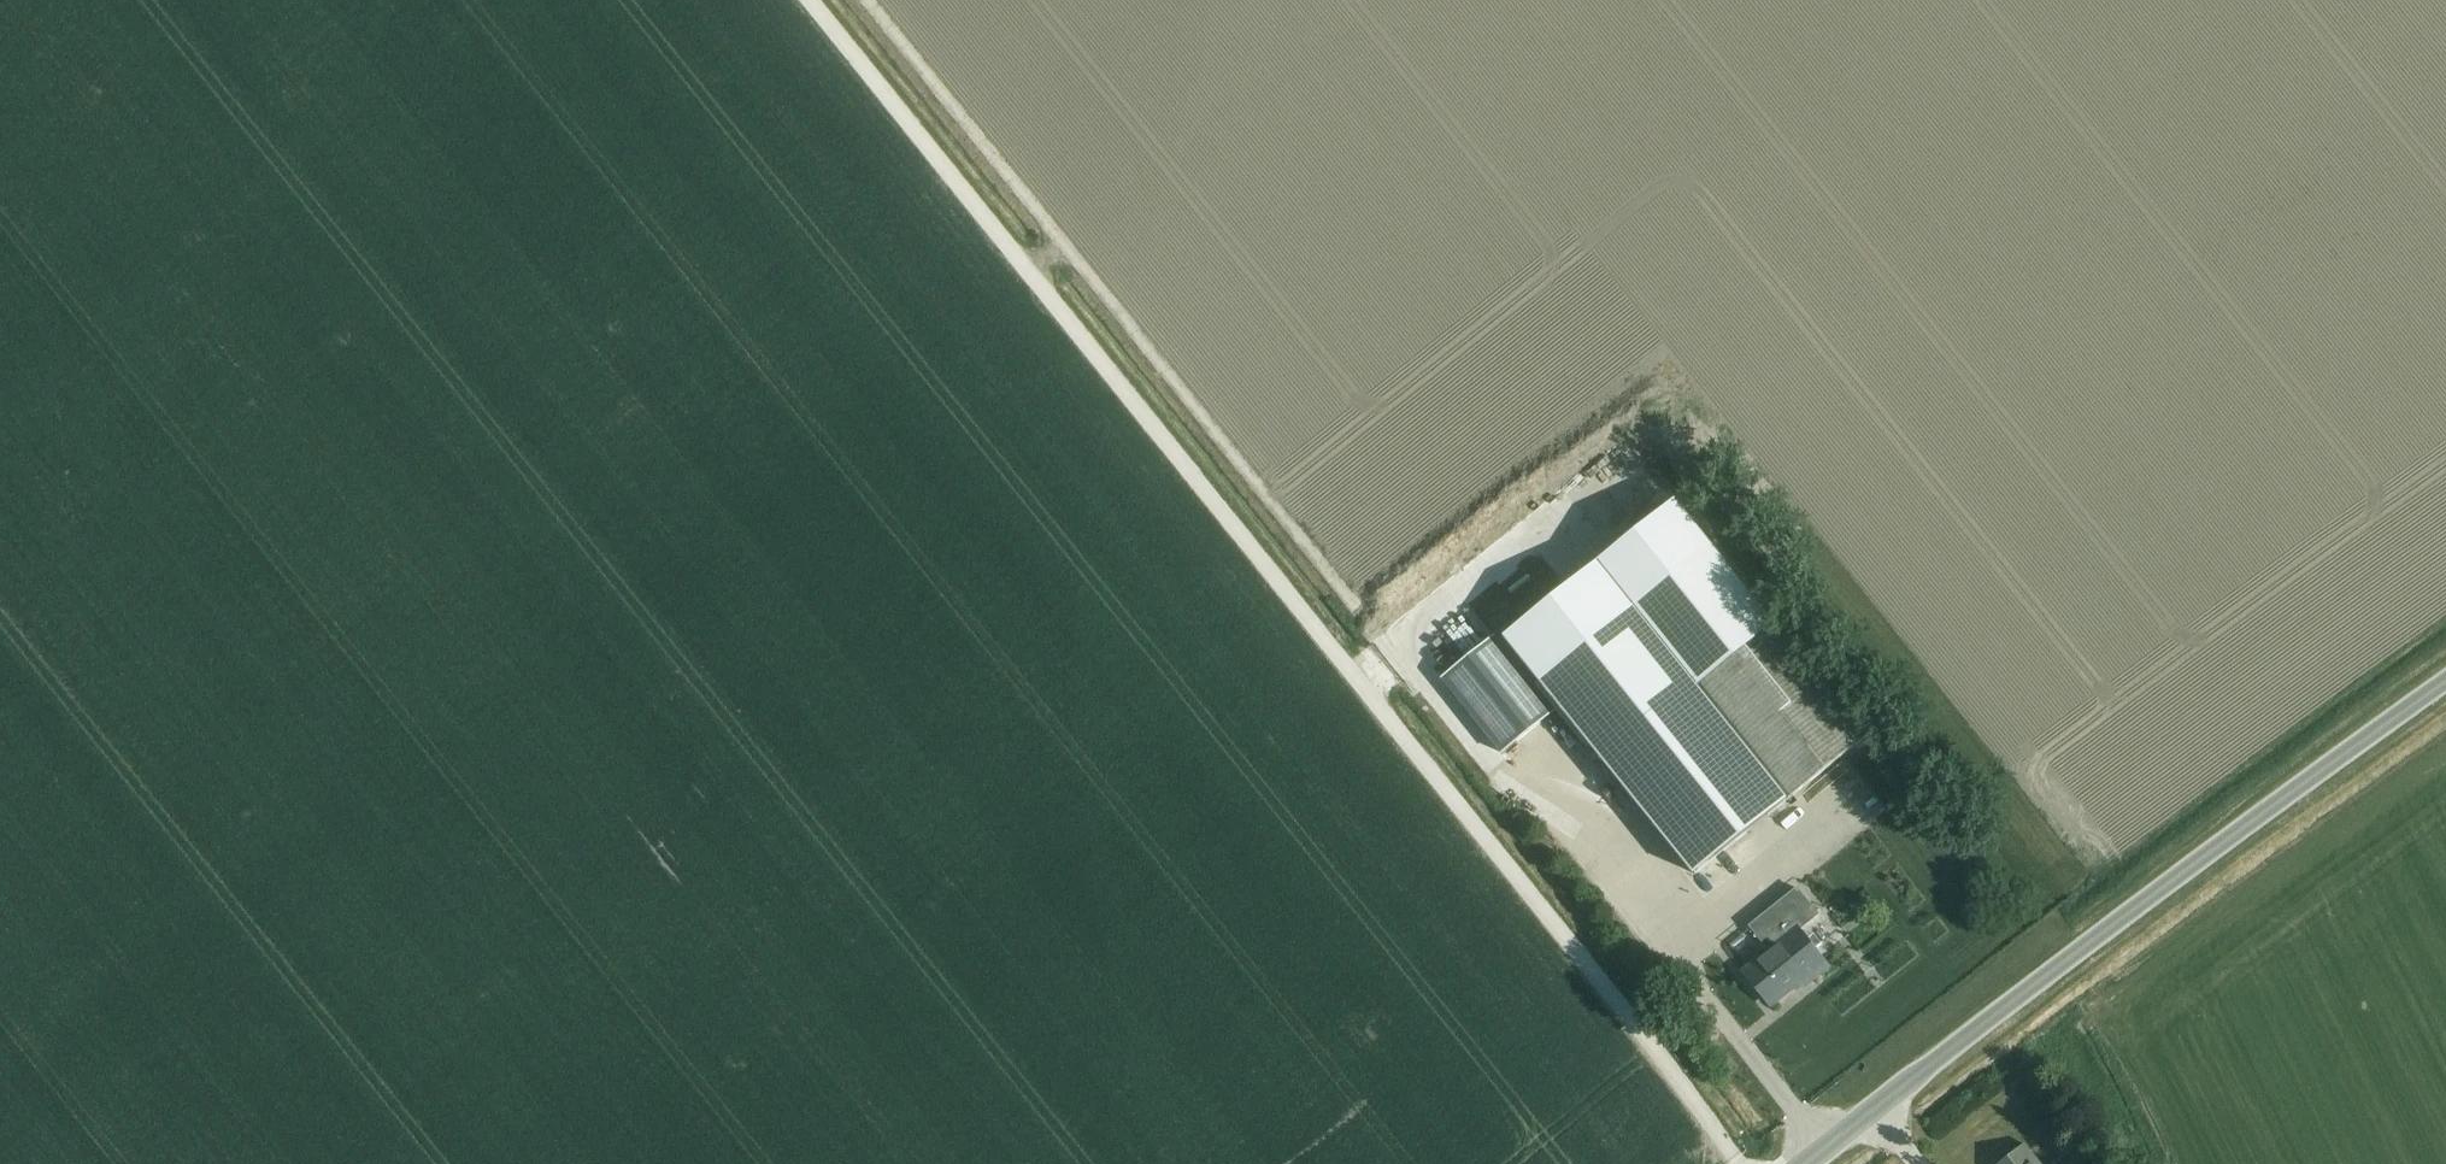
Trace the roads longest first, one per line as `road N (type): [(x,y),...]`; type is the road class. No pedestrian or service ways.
road 1 (unclassified): [(2445,677),(1803,1163)]

